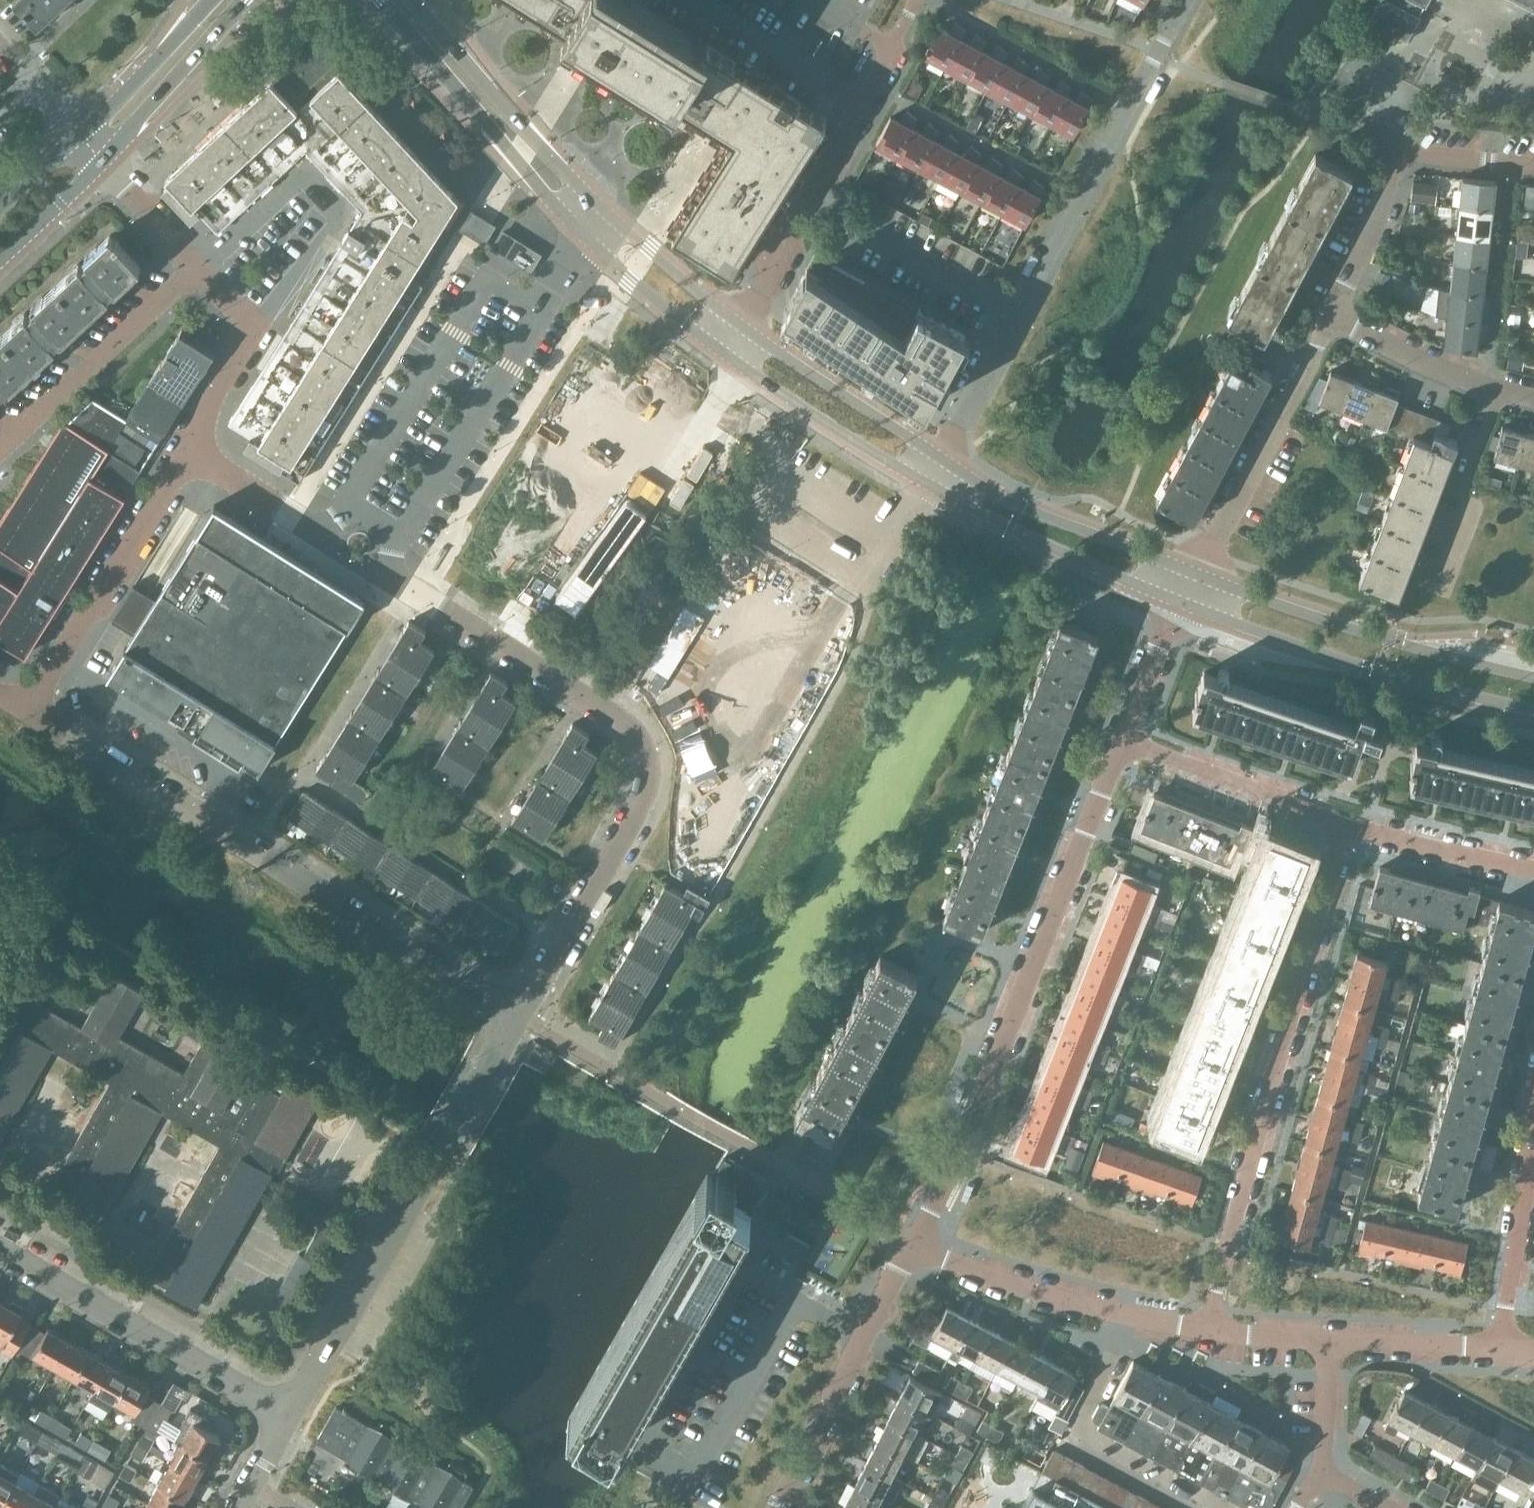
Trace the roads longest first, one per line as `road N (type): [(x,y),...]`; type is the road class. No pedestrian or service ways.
road 1 (residential): [(521,1015),(640,802),(645,755),(613,717),(399,580),(392,568),(400,533)]
road 2 (residential): [(521,1015),(28,708)]
road 3 (residential): [(914,1244),(1117,743)]
road 4 (residential): [(1210,1334),(1355,825)]
road 5 (tertiary): [(380,0),(629,281),(725,354)]
road 6 (tertiary): [(743,326),(531,138),(414,0)]
road 7 (residential): [(291,1418),(521,1015)]
road 8 (tertiary): [(1176,602),(1377,672),(1533,711)]
road 9 (tertiary): [(1533,680),(1189,576)]
road 10 (residential): [(291,1418),(0,1249)]
road 11 (residential): [(28,708),(191,449)]
road 12 (residential): [(777,1507),(914,1244)]
road 13 (residential): [(1189,576),(1329,315)]
road 14 (residential): [(1018,313),(1160,54)]
road 15 (residential): [(1209,1507),(1076,1439),(1122,1319)]
road 16 (tertiary): [(924,485),(1176,602)]
road 17 (tertiary): [(1189,576),(1025,511),(939,459)]
road 18 (residential): [(1400,161),(1362,123),(1276,105),(1160,54)]
road 19 (residential): [(0,450),(195,270)]
road 20 (residential): [(1355,825),(1117,743)]
road 21 (tertiary): [(725,354),(924,485)]
road 22 (tertiary): [(939,459),(743,326)]
road 23 (residential): [(1018,313),(810,200)]
road 24 (residential): [(914,1244),(1021,1291),(1122,1319)]
road 25 (residential): [(1423,590),(1499,386)]
road 26 (residential): [(191,449),(253,330),(195,270)]
road 27 (tertiary): [(102,162),(245,0)]
road 28 (tertiary): [(212,0),(79,136)]
road 29 (residential): [(1499,386),(1329,315)]
road 30 (residential): [(1533,868),(1355,825)]
road 31 (residential): [(1505,1350),(1533,1177)]
road 32 (residential): [(1330,1344),(1505,1350)]
road 33 (residential): [(810,200),(894,47)]
road 34 (residential): [(1329,315),(1400,161)]
road 35 (residential): [(338,518),(300,521),(191,449)]
road 36 (residential): [(939,459),(1018,313)]
road 37 (residential): [(1160,54),(1005,0)]
road 38 (residential): [(1117,743),(1176,602)]
road 39 (residential): [(810,200),(743,326)]
road 40 (residential): [(195,270),(102,162)]
road 41 (tertiary): [(0,259),(102,162)]
road 42 (residential): [(1319,1484),(1330,1344)]
road 43 (residential): [(1400,161),(1418,155),(1533,166)]
road 44 (residential): [(1210,1334),(1330,1344)]

